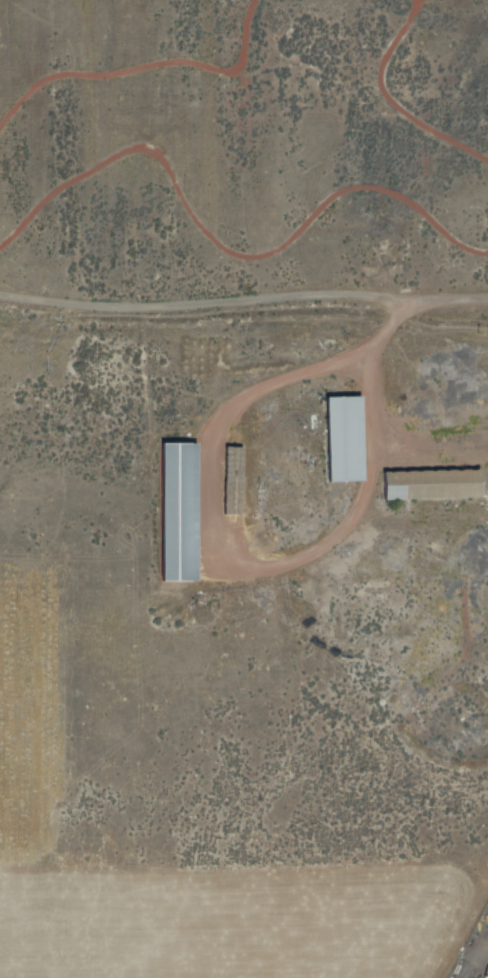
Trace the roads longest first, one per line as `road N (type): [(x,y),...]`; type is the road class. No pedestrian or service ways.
road 1 (residential): [(487,300),(420,304),(314,295),(184,310),(88,310),(0,299)]

